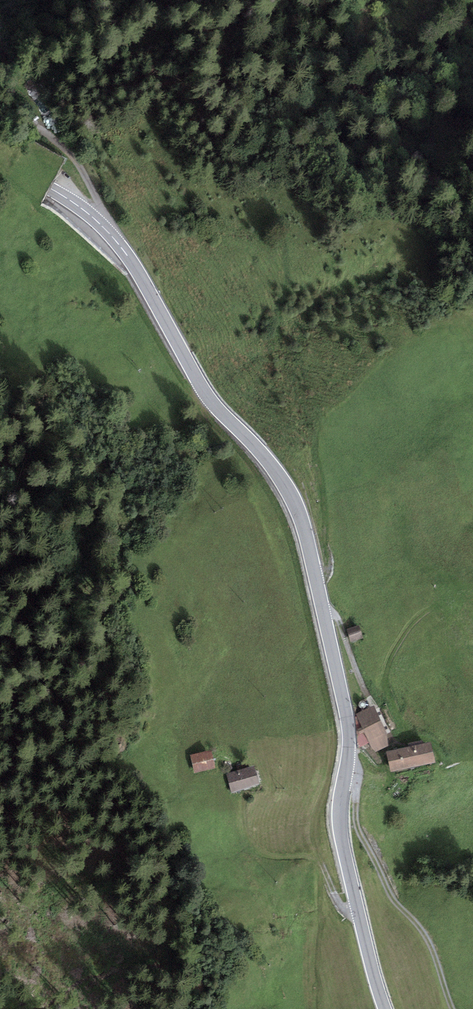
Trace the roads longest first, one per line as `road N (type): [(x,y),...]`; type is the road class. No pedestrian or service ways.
road 1 (tertiary): [(0,167),(74,213),(133,266),(215,403),(304,514),(349,716),(353,755),(341,821),(386,1008)]
road 2 (track): [(450,1008),(429,931),(391,898),(360,830),(363,776),(351,764)]
road 3 (track): [(0,108),(64,144),(81,165),(102,195),(110,243)]

